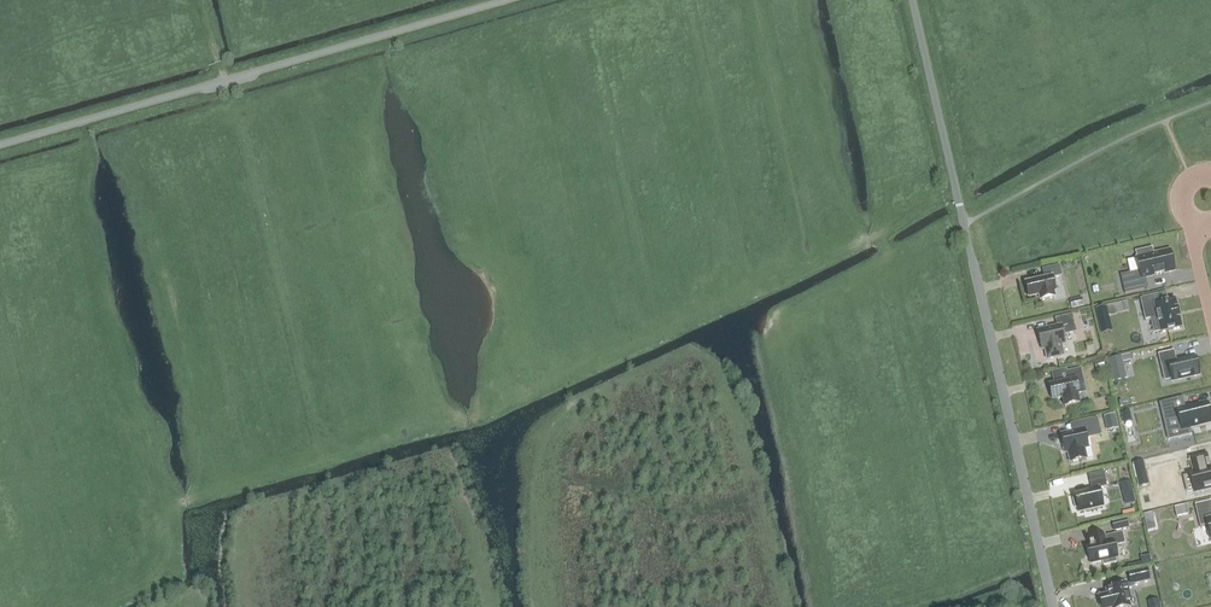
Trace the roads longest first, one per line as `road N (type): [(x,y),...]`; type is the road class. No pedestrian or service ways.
road 1 (unclassified): [(1052,606),(912,0)]

